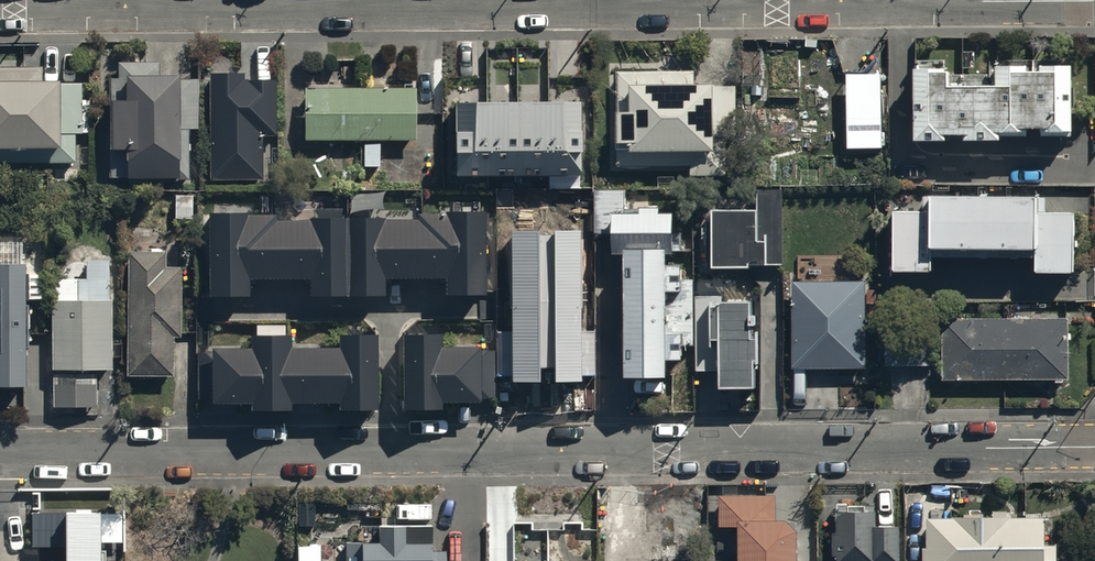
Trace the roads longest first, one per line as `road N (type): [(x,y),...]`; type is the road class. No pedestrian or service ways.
road 1 (residential): [(0,455),(1094,447)]
road 2 (residential): [(0,8),(1094,1)]

